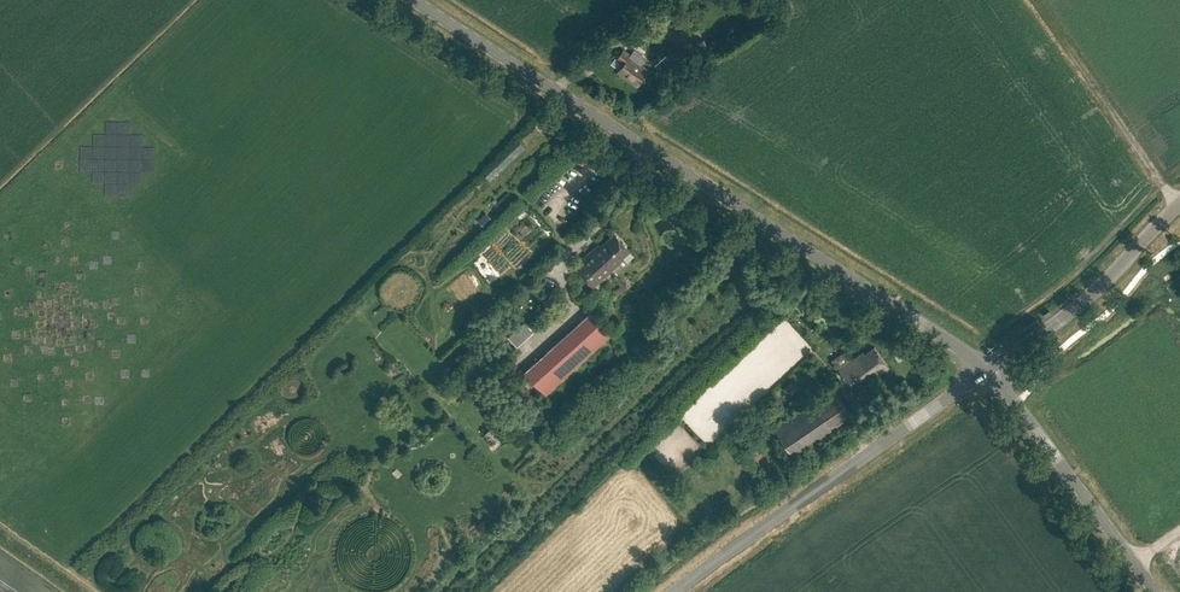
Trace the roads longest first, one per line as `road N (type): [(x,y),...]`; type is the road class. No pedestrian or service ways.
road 1 (tertiary): [(989,372),(412,0)]
road 2 (tertiary): [(675,591),(989,372)]
road 3 (tertiary): [(1156,591),(989,372)]
road 4 (tertiary): [(989,372),(1095,292),(1179,205)]

